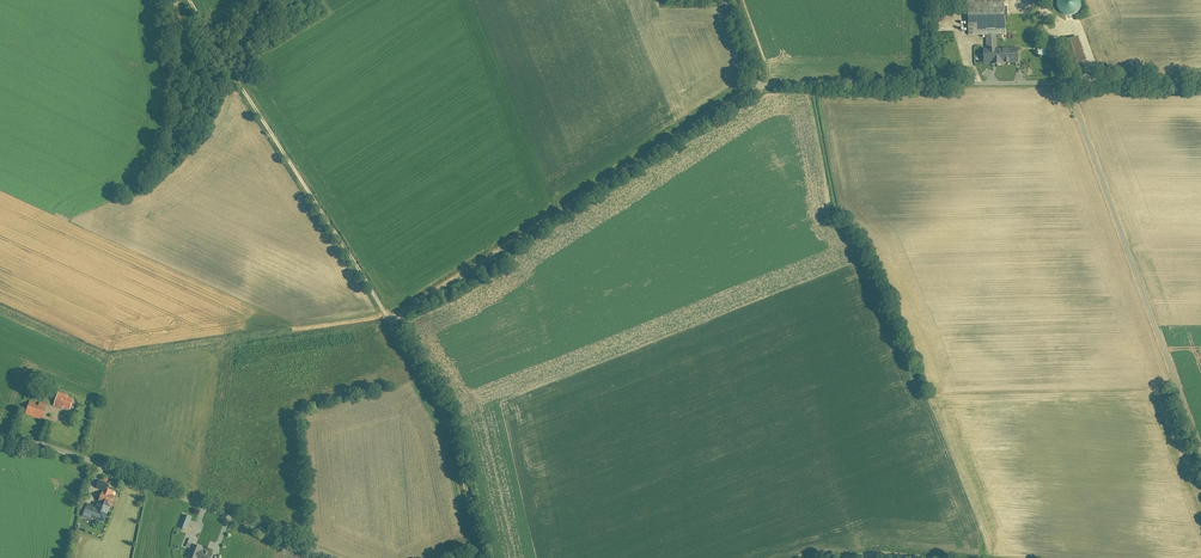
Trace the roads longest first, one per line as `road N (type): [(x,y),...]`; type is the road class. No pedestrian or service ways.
road 1 (residential): [(482,557),(454,430),(391,323),(757,85)]
road 2 (residential): [(1200,452),(1064,82)]
road 3 (track): [(391,323),(188,0)]
road 4 (residential): [(334,557),(81,458),(0,437)]
road 5 (residential): [(757,85),(1064,82)]
road 6 (residential): [(1064,82),(1200,83)]

